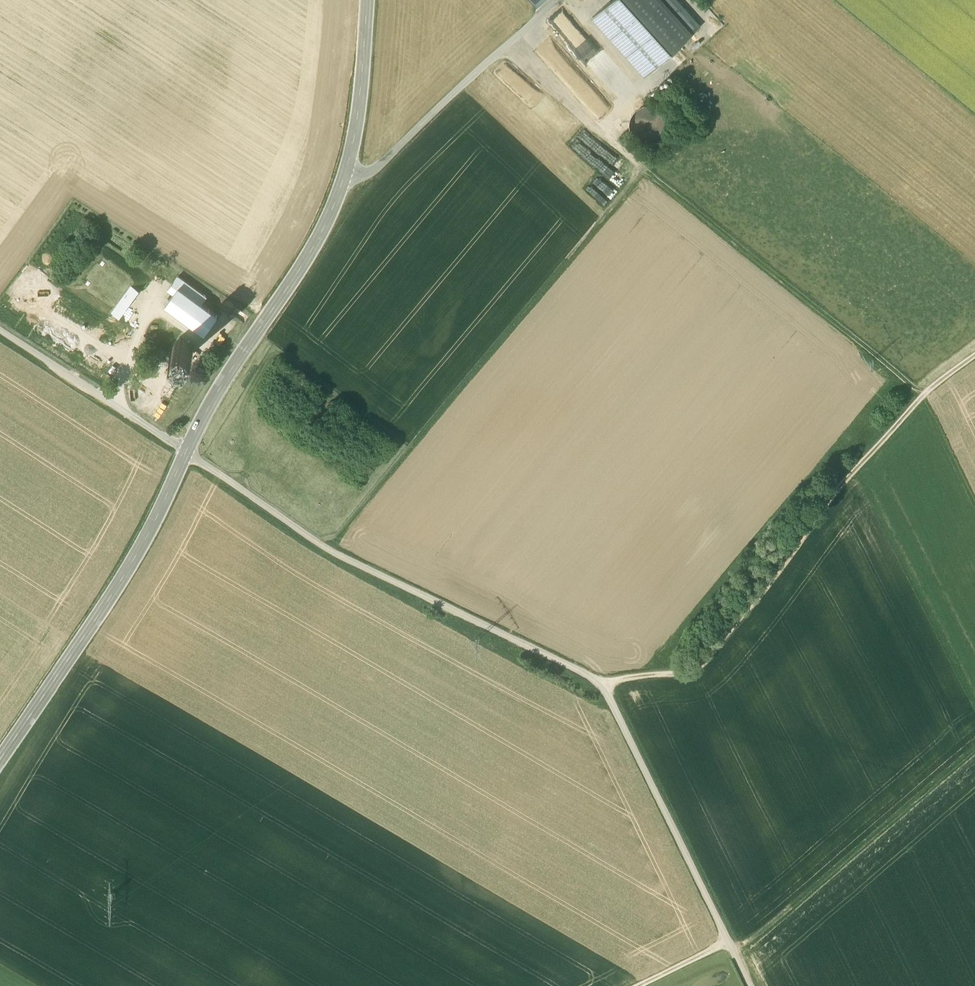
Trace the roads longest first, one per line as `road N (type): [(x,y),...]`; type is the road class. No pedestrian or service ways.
road 1 (secondary): [(0,761),(150,533),(221,387),(319,237),(354,137),(368,0)]
road 2 (track): [(600,683),(328,550),(0,332)]
road 3 (track): [(974,358),(923,394),(840,483),(701,663),(600,683)]
road 4 (track): [(328,550),(642,168)]
road 5 (track): [(600,683),(729,944),(644,985)]
road 6 (track): [(923,394),(642,168)]
road 7 (track): [(733,951),(974,749)]
road 8 (track): [(506,48),(642,168)]

